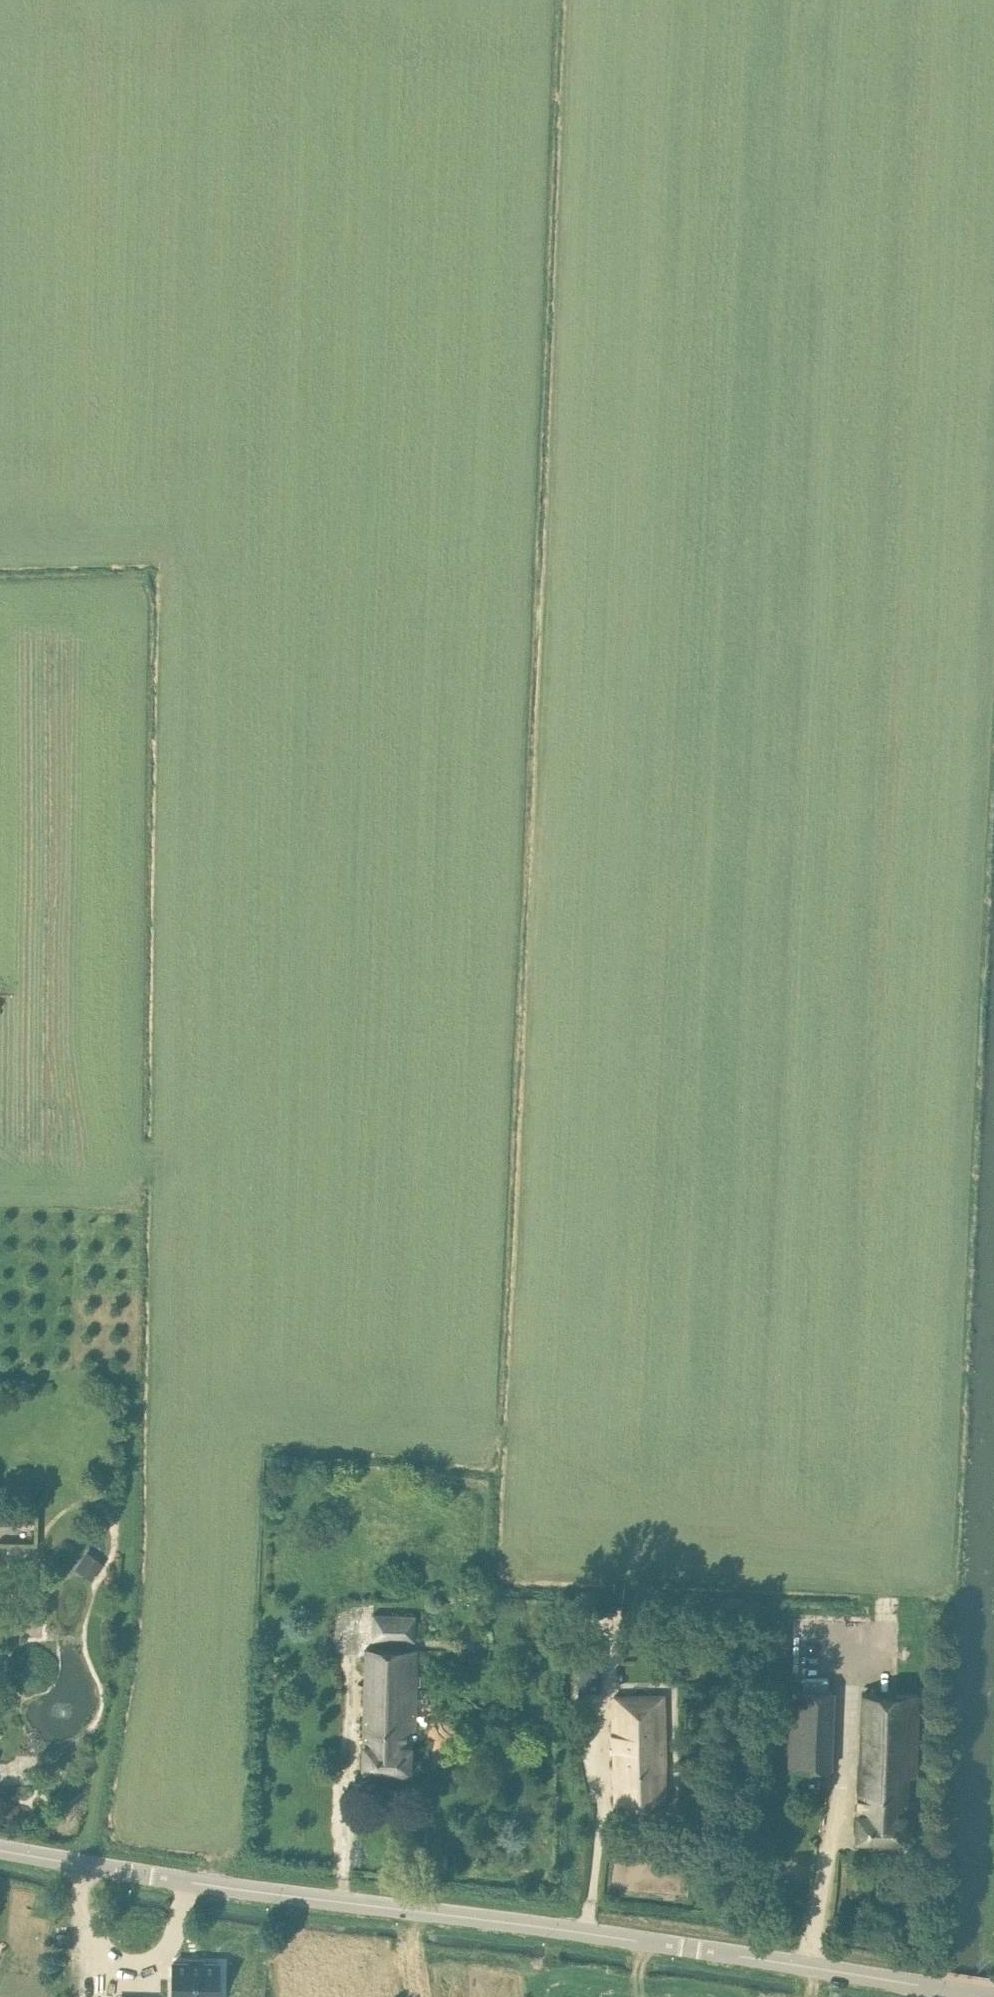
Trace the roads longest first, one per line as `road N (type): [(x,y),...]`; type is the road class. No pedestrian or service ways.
road 1 (tertiary): [(0,1844),(240,1893),(520,1924),(934,1987)]

